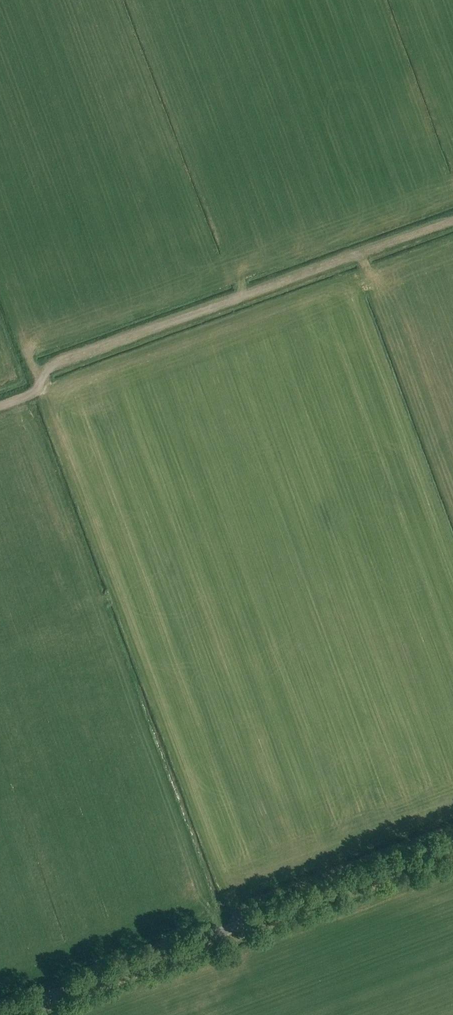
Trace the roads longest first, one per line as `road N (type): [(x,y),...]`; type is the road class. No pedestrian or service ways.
road 1 (track): [(452,221),(51,367),(32,394),(0,406)]
road 2 (tertiary): [(2,1014),(452,848)]

